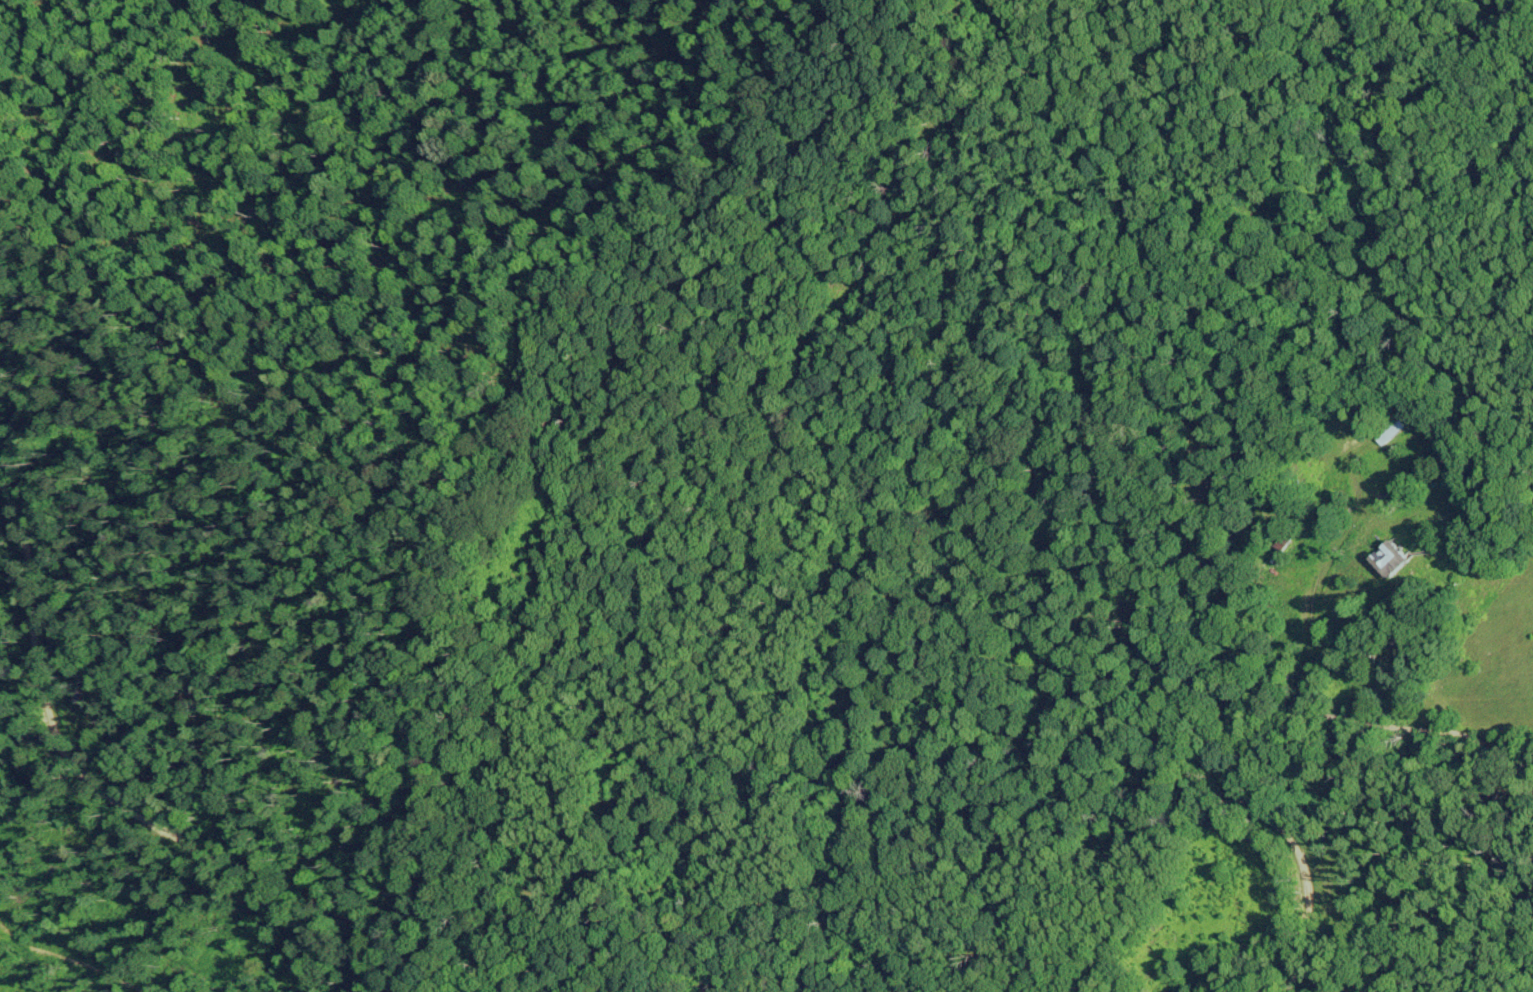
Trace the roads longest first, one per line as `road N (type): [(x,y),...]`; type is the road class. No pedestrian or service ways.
road 1 (residential): [(1111,991),(1190,963),(1263,905),(1263,830),(1218,773),(1260,723),(1320,718),(1532,749)]
road 2 (residential): [(0,577),(32,705),(125,822),(305,938),(334,991)]

